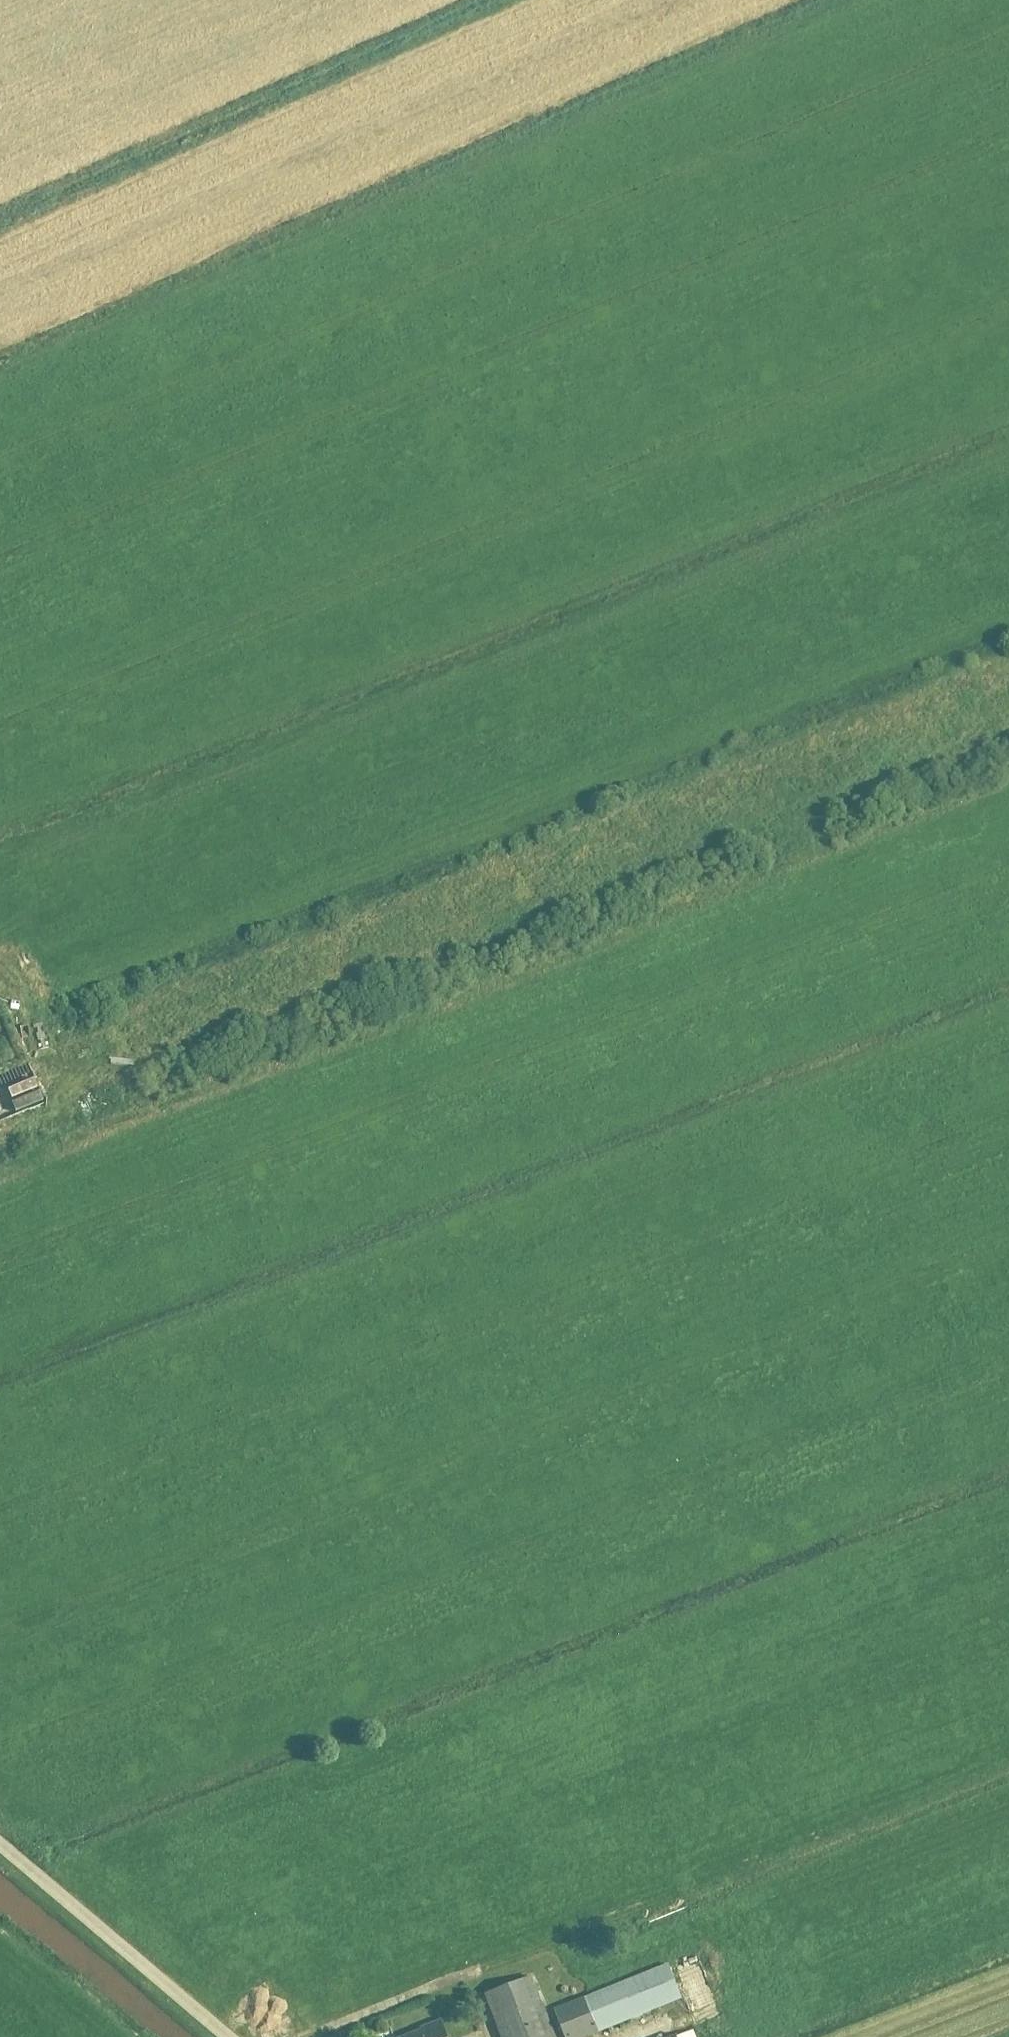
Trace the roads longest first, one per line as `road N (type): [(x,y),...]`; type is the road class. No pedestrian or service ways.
road 1 (unclassified): [(228,2036),(0,1848)]

